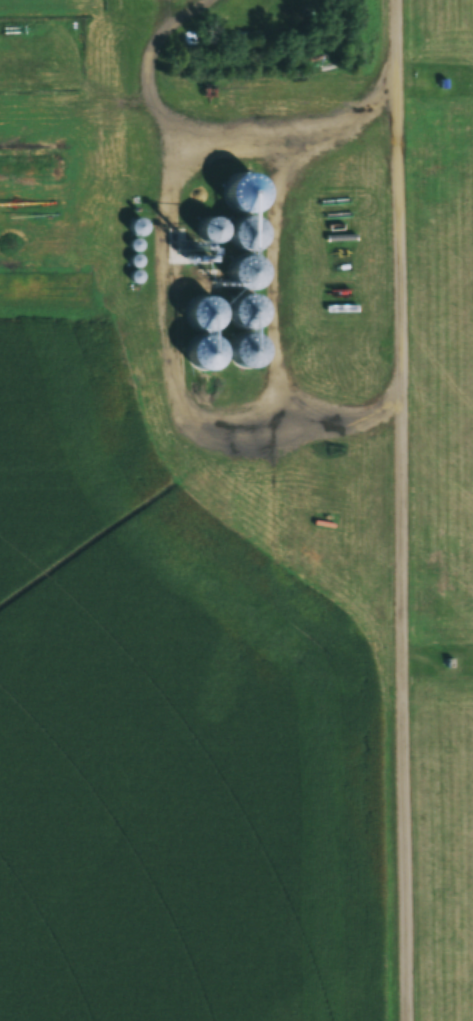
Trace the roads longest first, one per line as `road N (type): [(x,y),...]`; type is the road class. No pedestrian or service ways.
road 1 (residential): [(416,1020),(402,0)]

